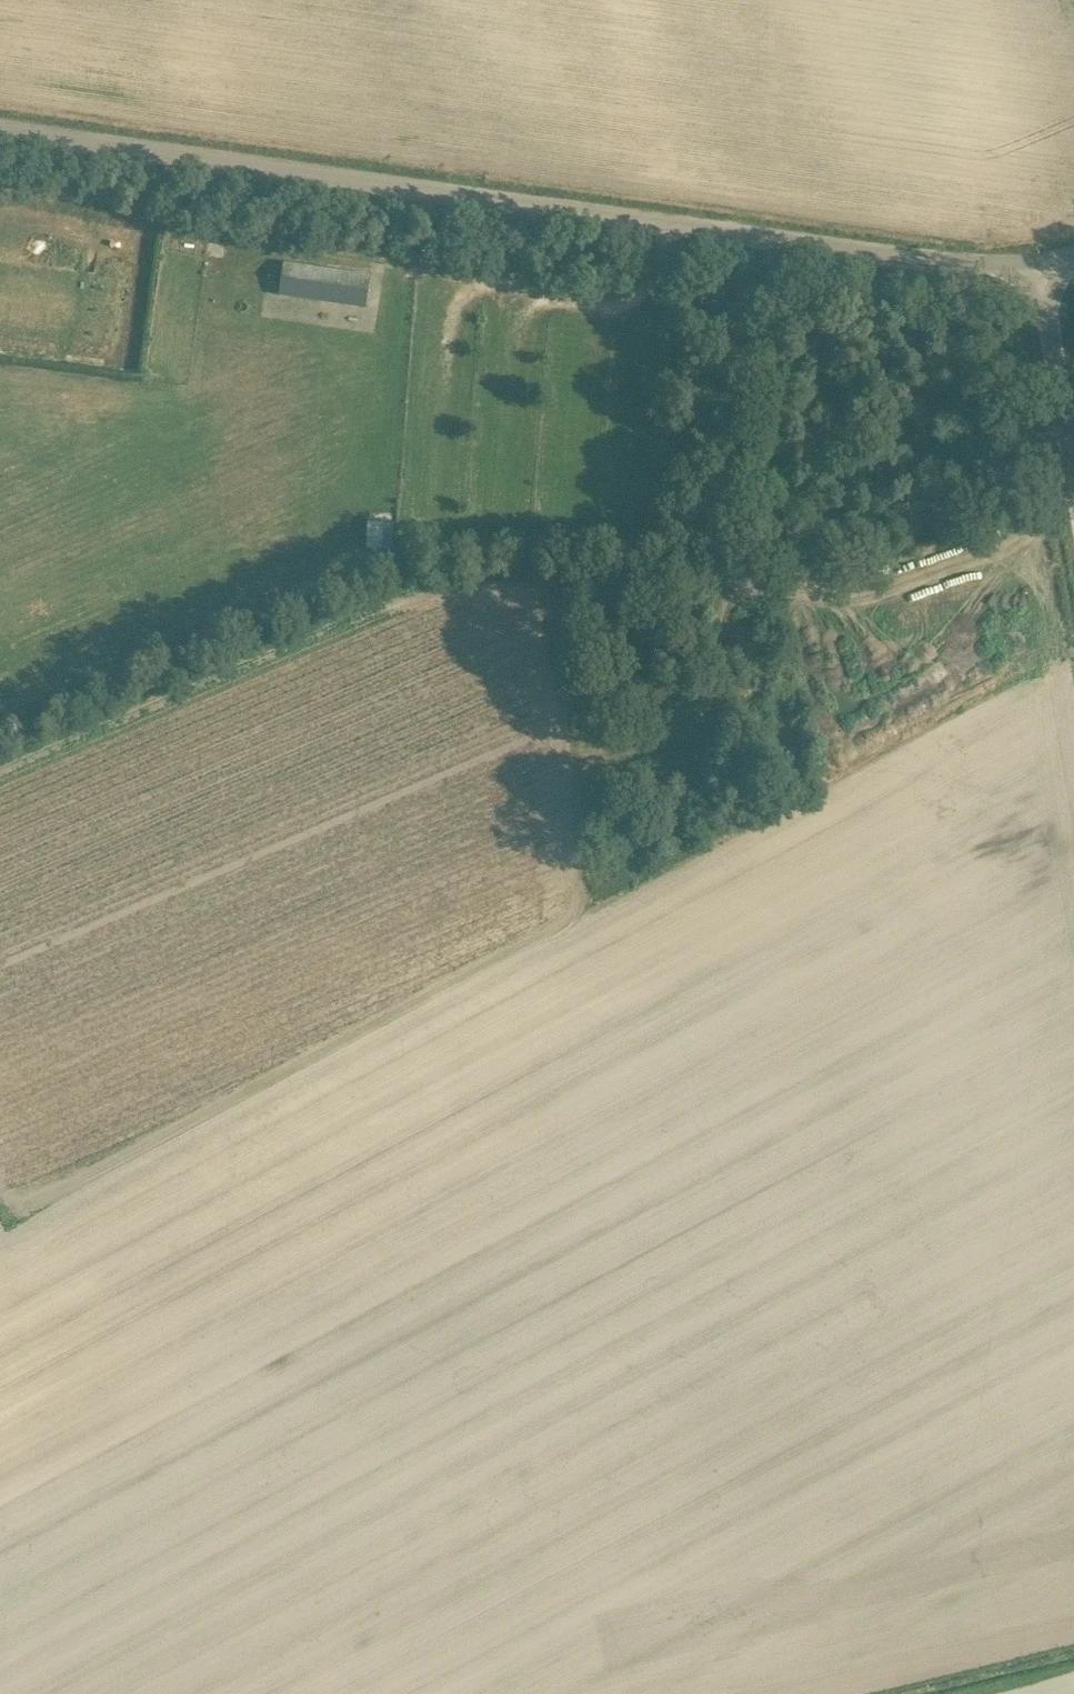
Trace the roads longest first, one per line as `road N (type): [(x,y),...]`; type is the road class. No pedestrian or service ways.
road 1 (unclassified): [(1038,259),(922,259),(0,130)]
road 2 (unclassified): [(1073,468),(1038,259)]

